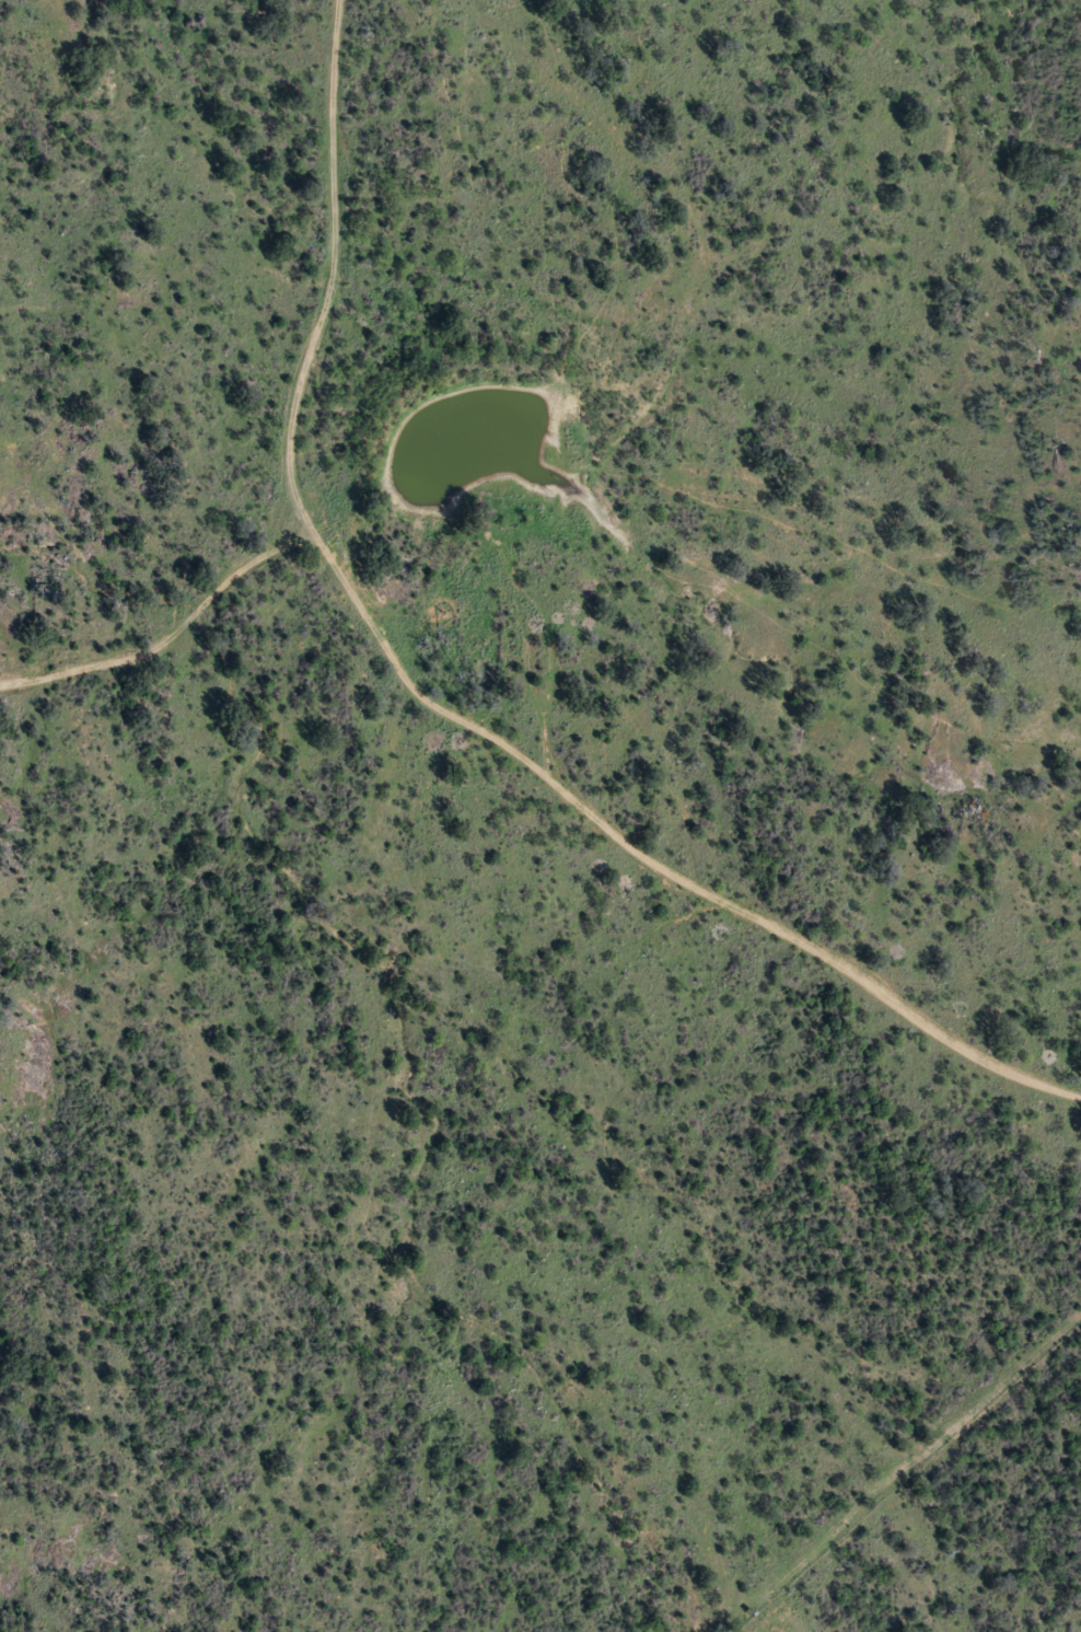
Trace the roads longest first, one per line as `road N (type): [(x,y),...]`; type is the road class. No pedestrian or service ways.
road 1 (track): [(1080,1106),(946,1053),(810,946),(492,760),(324,560),(287,405),(332,300),(338,0)]

